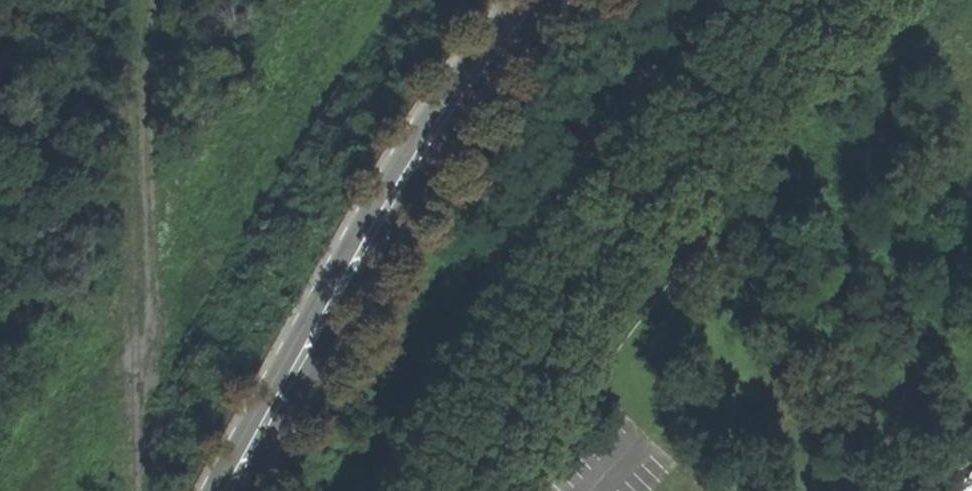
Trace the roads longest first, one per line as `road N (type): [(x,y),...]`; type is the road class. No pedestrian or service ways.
road 1 (unclassified): [(807,0),(625,198),(451,490)]
road 2 (secondary): [(537,0),(463,95),(374,236),(232,490)]

